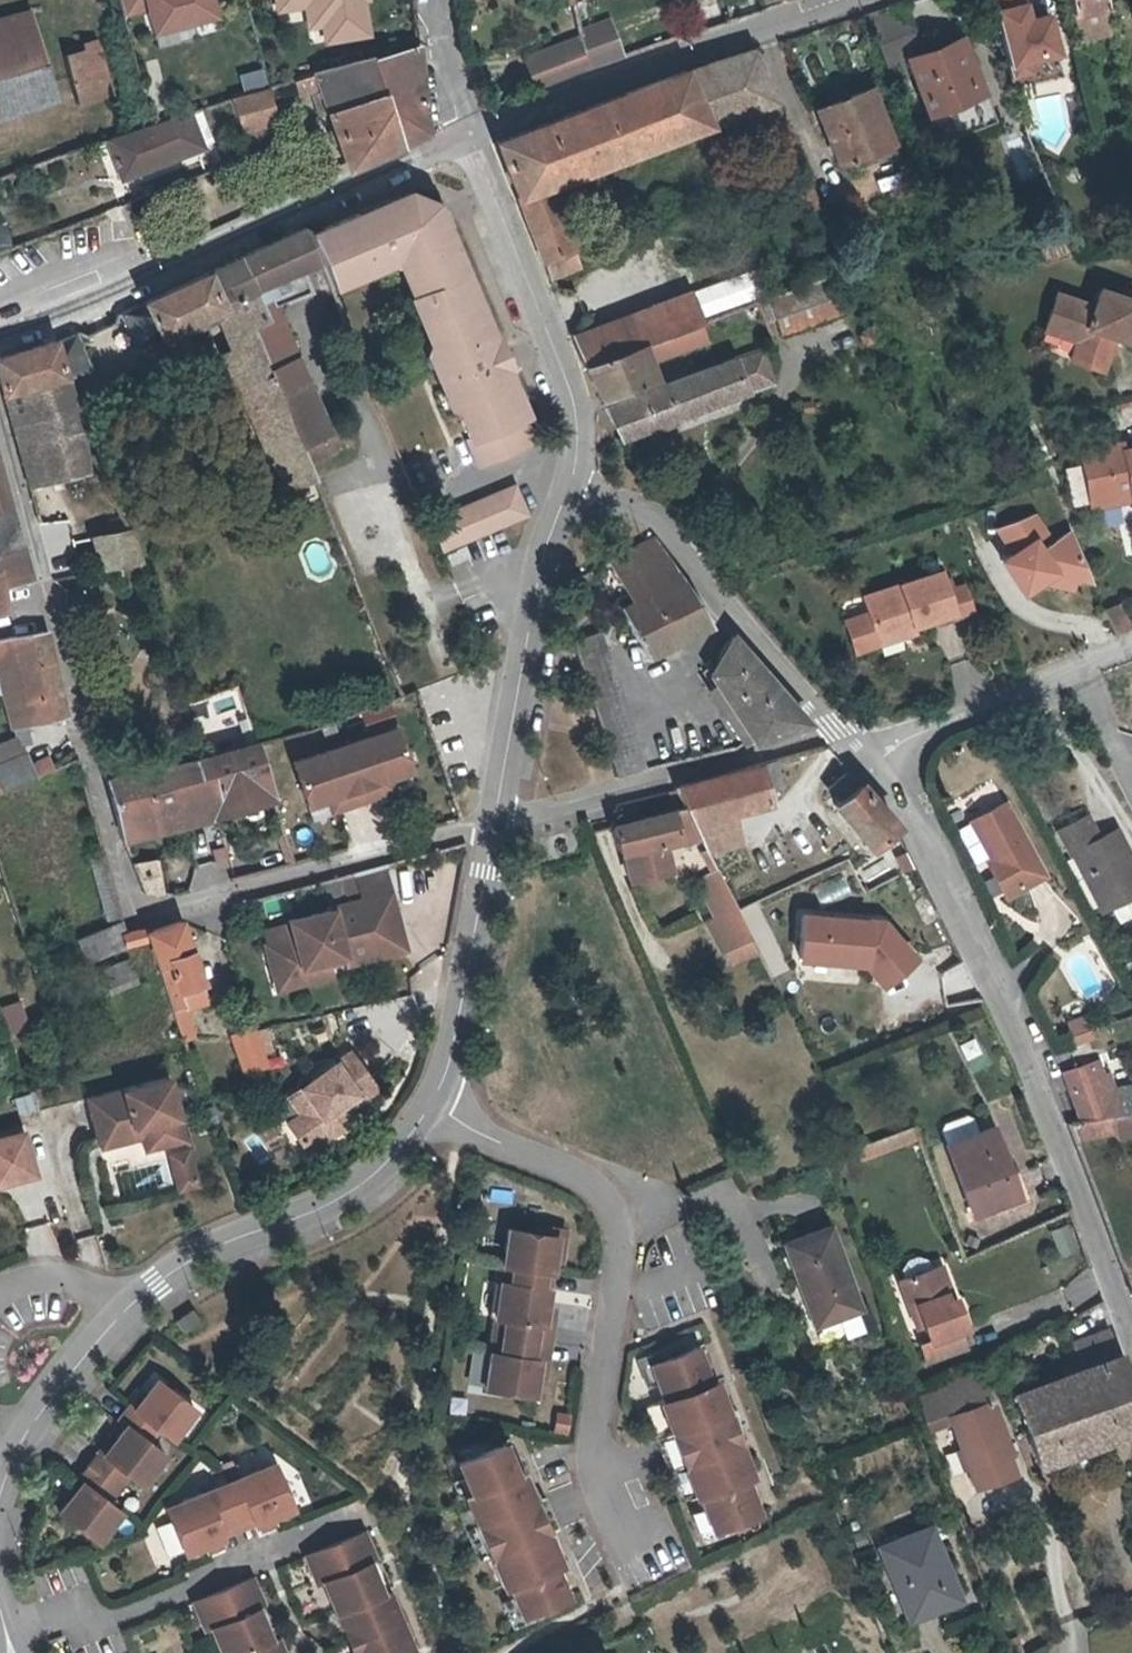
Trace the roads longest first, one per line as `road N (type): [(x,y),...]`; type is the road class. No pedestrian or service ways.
road 1 (residential): [(0,430),(131,914),(494,824)]
road 2 (residential): [(870,770),(952,892),(1004,992),(1131,1333)]
road 3 (residential): [(0,1496),(45,1409),(142,1295),(191,1260),(328,1206),(419,1126),(433,1099)]
road 4 (residential): [(433,1099),(610,1203),(615,1279),(592,1436),(638,1555)]
road 5 (residential): [(0,333),(463,132)]
road 6 (residential): [(463,132),(841,0)]
road 7 (residential): [(568,487),(578,447),(571,393),(463,132)]
road 8 (residential): [(568,487),(659,525),(838,734)]
road 9 (residential): [(494,824),(838,734)]
road 10 (residential): [(494,824),(541,560),(568,487)]
road 11 (residential): [(870,770),(916,736),(1131,642)]
road 12 (residential): [(433,1099),(450,1066),(494,824)]
road 13 (residential): [(463,132),(436,0)]

